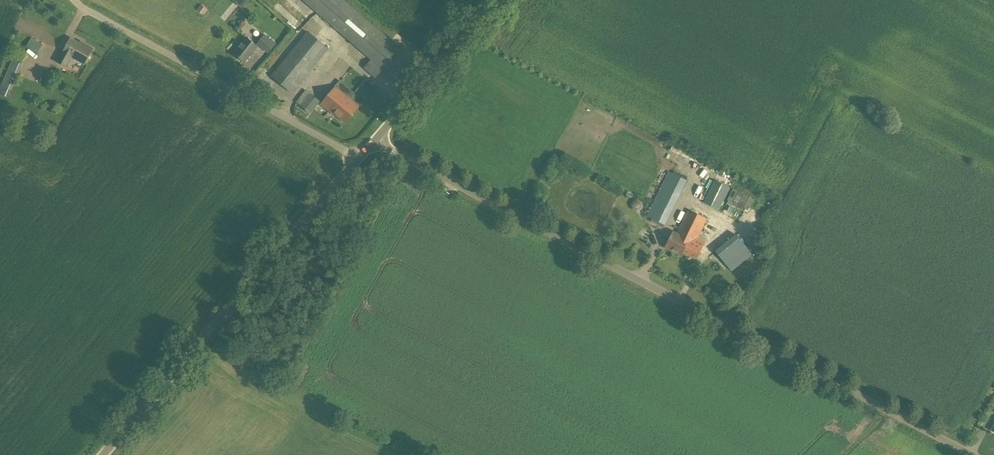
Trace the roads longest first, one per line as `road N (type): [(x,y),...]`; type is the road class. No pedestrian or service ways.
road 1 (unclassified): [(971,454),(375,141)]
road 2 (unclassified): [(103,454),(359,158)]
road 3 (unclassified): [(359,158),(72,0)]
road 4 (unclassified): [(375,141),(494,0)]

